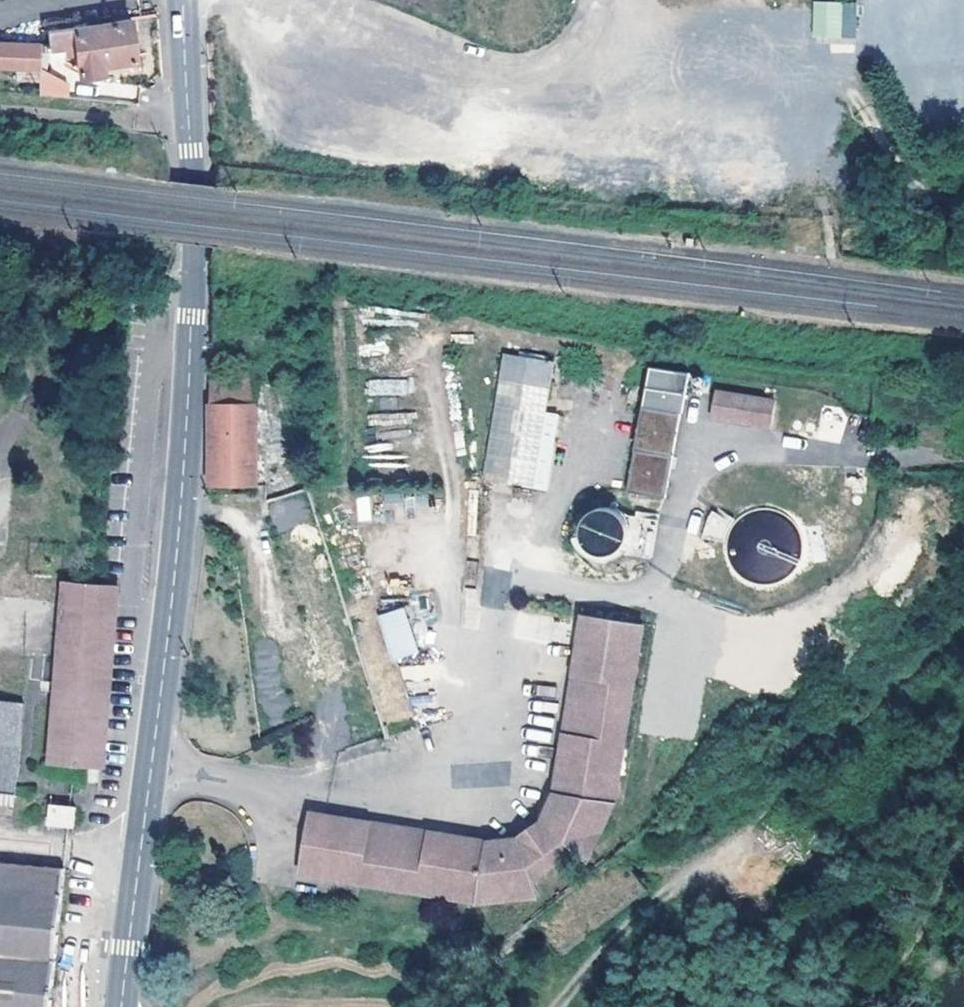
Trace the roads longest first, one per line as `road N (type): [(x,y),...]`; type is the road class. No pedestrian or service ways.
road 1 (tertiary): [(121,1006),(190,393),(195,242),(184,0)]
road 2 (track): [(554,1006),(828,741),(963,625)]
road 3 (track): [(963,205),(924,191),(905,173),(821,67),(607,44)]
road 4 (track): [(851,1006),(963,821)]

